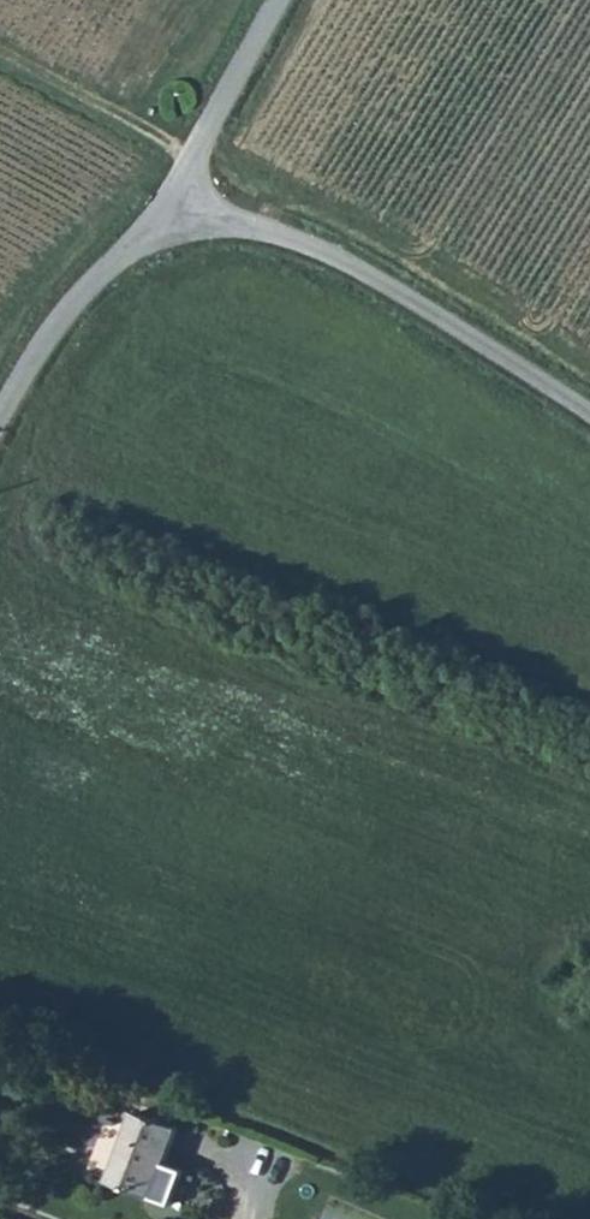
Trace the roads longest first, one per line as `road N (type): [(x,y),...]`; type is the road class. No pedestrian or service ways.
road 1 (unclassified): [(185,223),(226,221),(294,240),(589,415)]
road 2 (unclassified): [(0,425),(62,320),(127,248),(185,223)]
road 3 (unclassified): [(276,0),(224,91),(190,180),(185,223)]
road 4 (track): [(190,180),(159,134),(0,52)]

